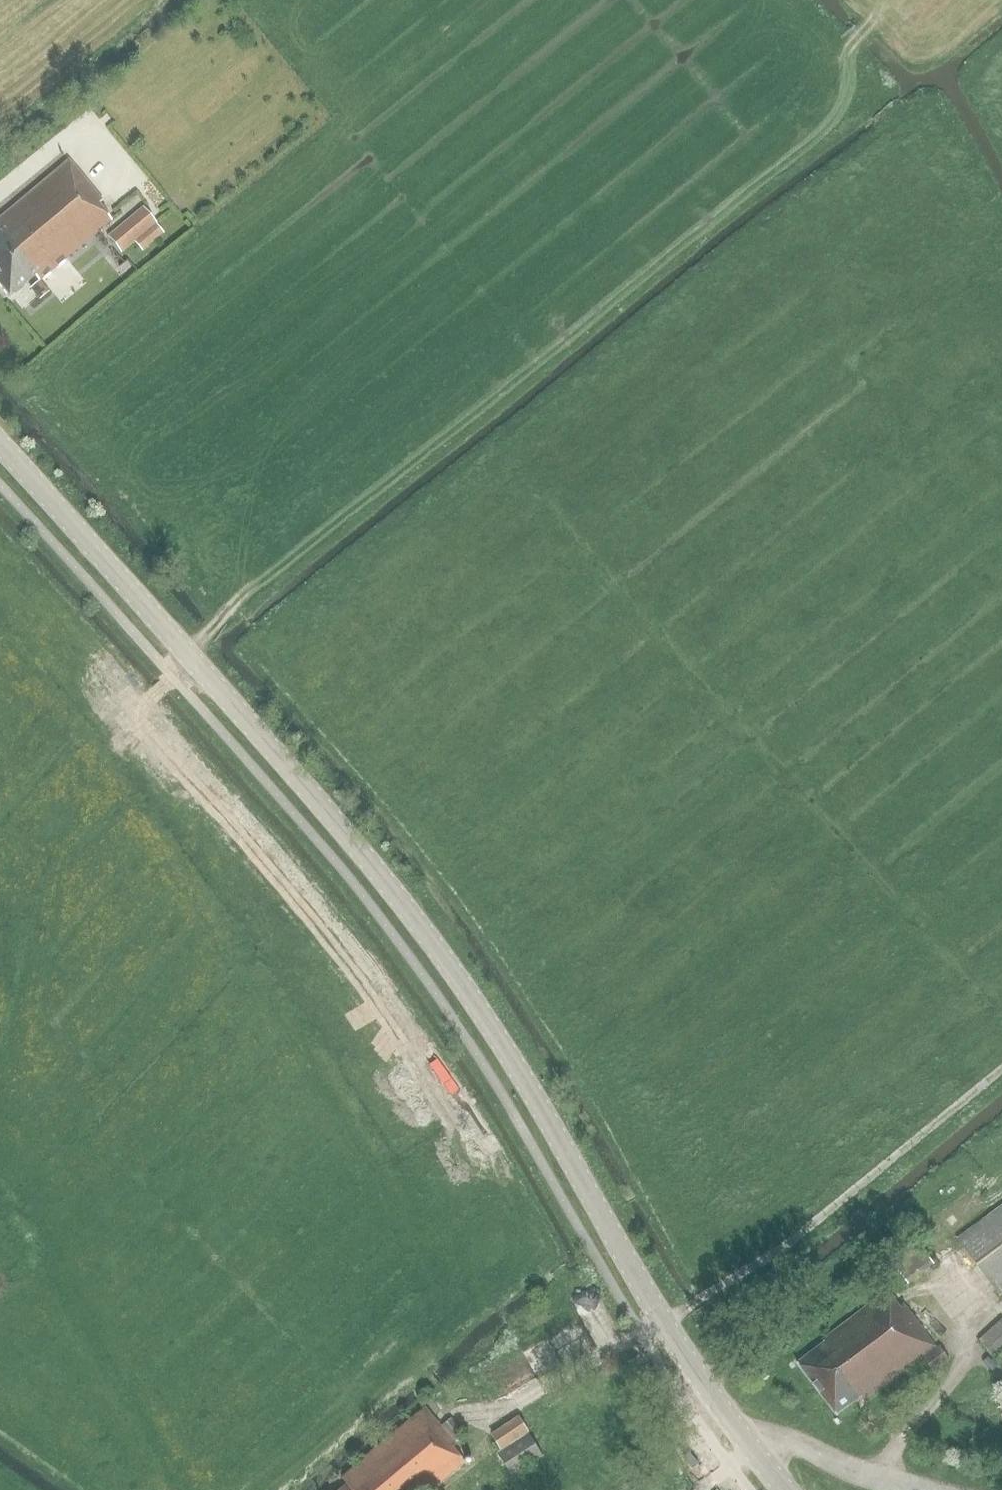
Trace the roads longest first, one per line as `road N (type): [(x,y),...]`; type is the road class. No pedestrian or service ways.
road 1 (tertiary): [(785,1489),(664,1323),(523,1078),(405,908),(0,448)]

